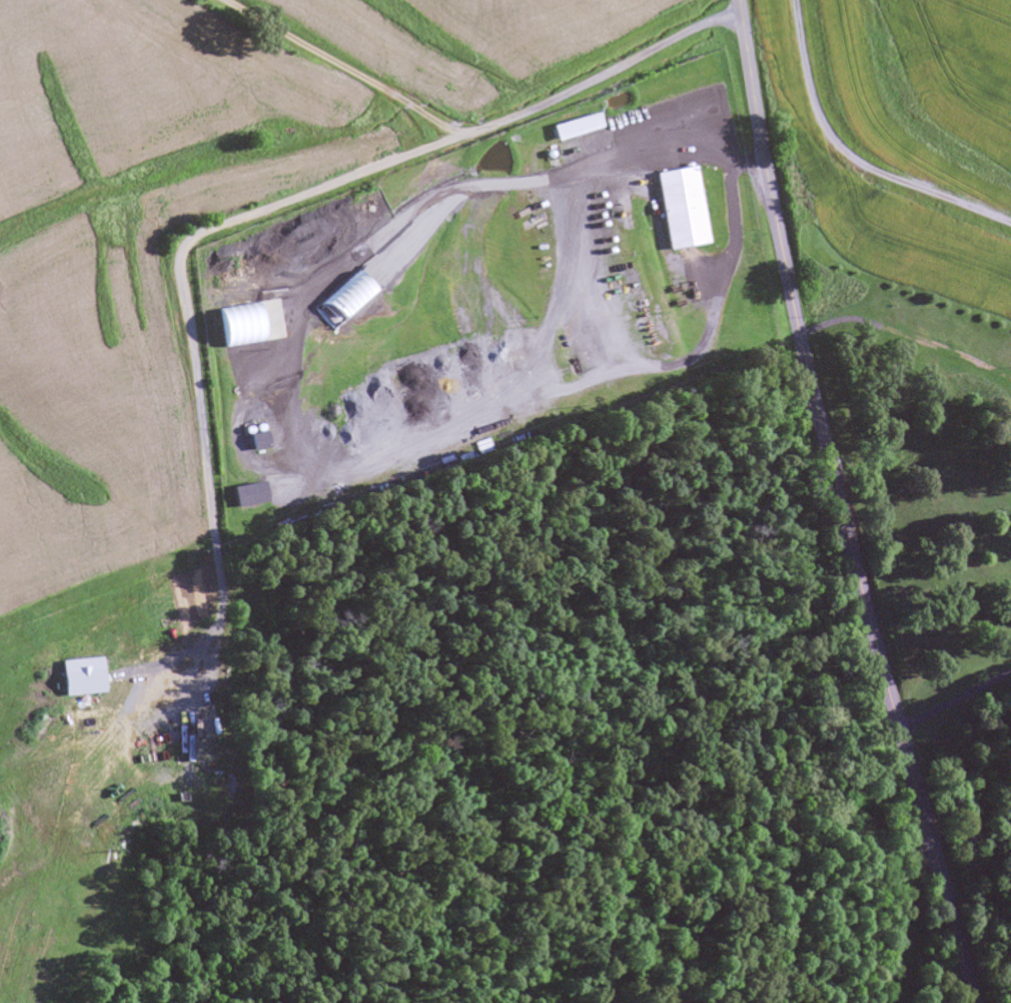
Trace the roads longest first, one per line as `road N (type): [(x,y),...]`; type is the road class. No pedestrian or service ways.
road 1 (tertiary): [(975,1002),(815,399),(739,0)]
road 2 (residential): [(740,9),(552,104),(467,133),(217,0)]

